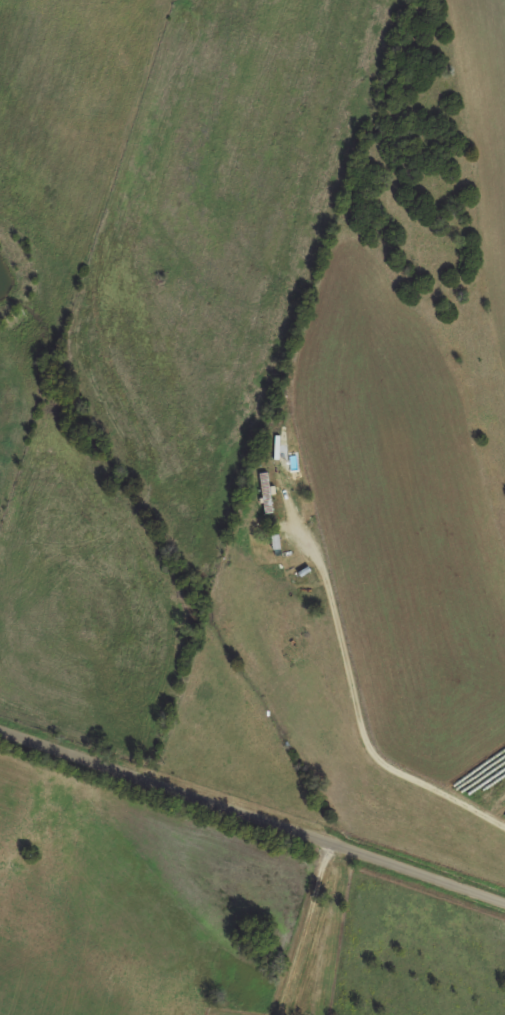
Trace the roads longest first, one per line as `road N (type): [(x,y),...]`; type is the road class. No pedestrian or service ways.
road 1 (residential): [(0,731),(504,905)]

